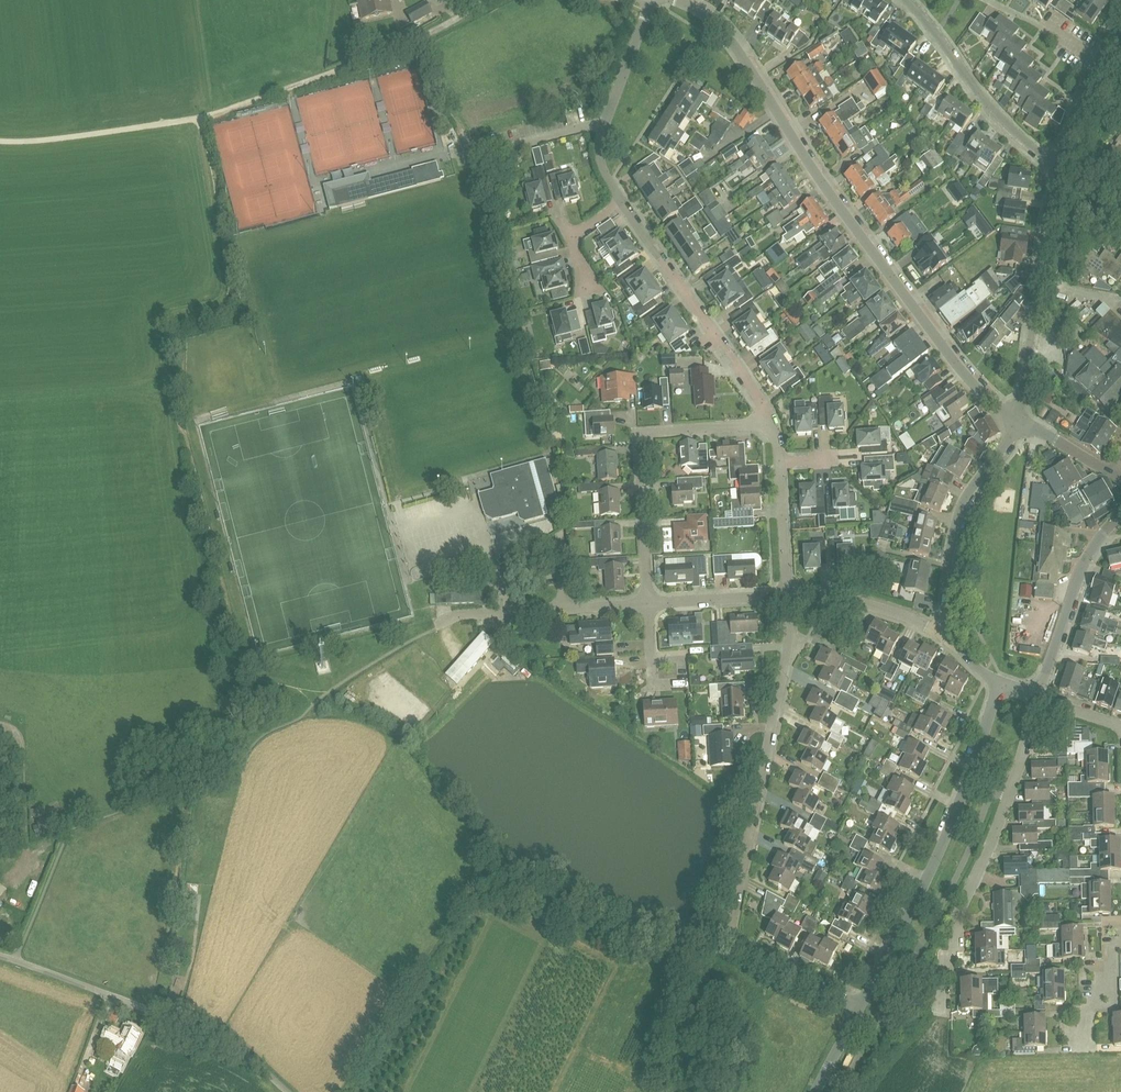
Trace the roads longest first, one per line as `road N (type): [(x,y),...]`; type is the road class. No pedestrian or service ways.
road 1 (residential): [(1019,419),(957,366),(806,162),(733,45),(698,11),(674,0)]
road 2 (residential): [(864,1006),(730,938),(781,694),(789,594)]
road 3 (residential): [(864,1006),(941,852),(1001,683)]
road 4 (residential): [(942,1013),(942,959),(957,958),(958,920),(1001,818),(1038,697)]
road 5 (unclassified): [(277,1091),(173,1021),(0,957)]
road 6 (residential): [(648,602),(641,436),(770,419)]
road 7 (residential): [(1019,419),(1059,166)]
road 8 (residential): [(1019,419),(961,508),(939,632)]
road 9 (residential): [(1059,166),(975,92),(906,0)]
road 10 (residential): [(623,200),(600,144),(651,0)]
road 11 (residential): [(1038,697),(1079,575),(1105,534)]
road 12 (track): [(0,725),(21,743),(26,858),(0,875)]
road 13 (residential): [(720,340),(623,200)]
road 14 (residential): [(939,632),(859,601),(789,594)]
road 15 (residential): [(789,594),(648,602)]
road 16 (residential): [(789,594),(781,462)]
road 17 (unclassified): [(435,630),(473,615),(564,609)]
road 18 (residential): [(1100,61),(990,0)]
road 19 (residential): [(1120,944),(1114,944),(1114,971),(1089,1006),(1090,1052)]

